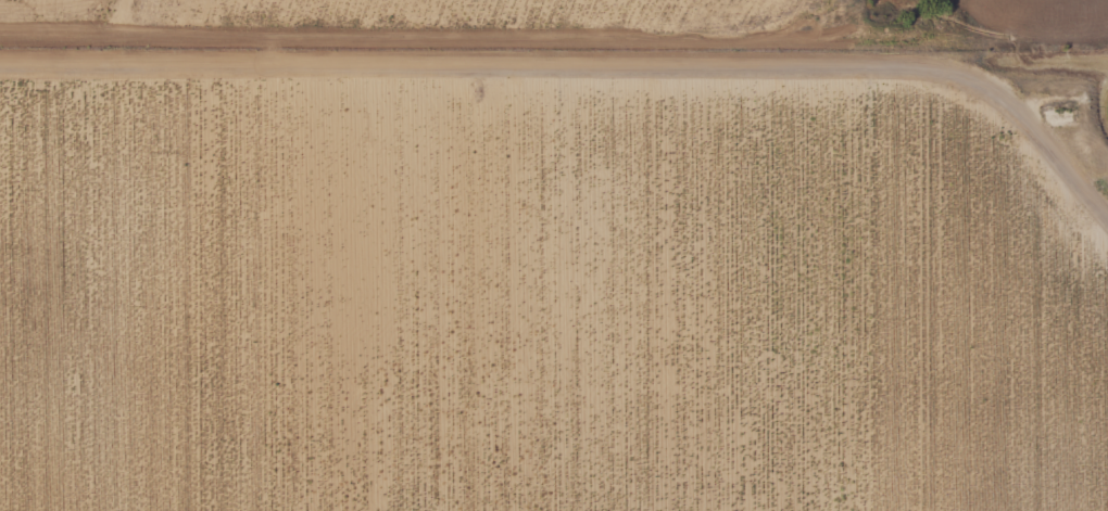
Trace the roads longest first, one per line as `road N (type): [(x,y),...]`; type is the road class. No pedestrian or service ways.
road 1 (residential): [(1107,230),(981,72),(0,63)]

